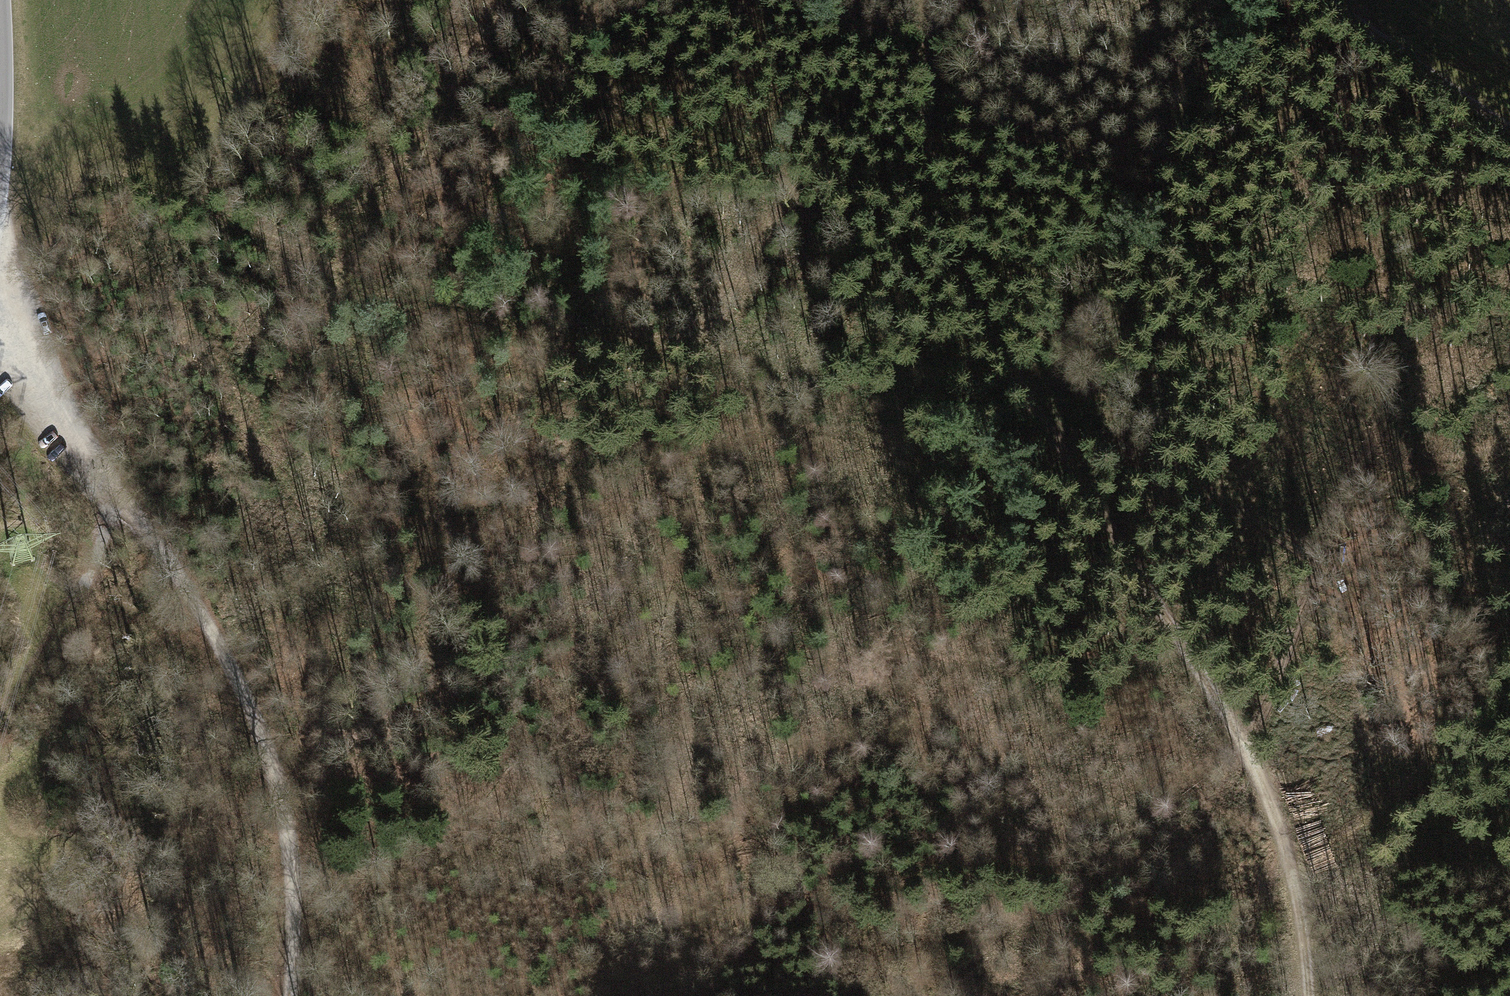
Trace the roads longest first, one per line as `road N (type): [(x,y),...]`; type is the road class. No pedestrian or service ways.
road 1 (track): [(850,0),(779,140),(720,352),(676,625),(683,774),(628,901),(600,935),(548,977),(497,995)]
road 2 (track): [(1307,995),(1300,918),(1254,767),(941,242),(921,161),(934,0)]
road 3 (track): [(1262,0),(1400,248),(1415,323),(1381,466),(1230,726)]
road 4 (track): [(0,331),(168,555),(256,716),(291,825),(290,995)]
road 5 (track): [(720,352),(614,354),(362,298),(309,270),(199,180)]
road 6 (track): [(600,935),(614,966),(633,978),(821,956),(896,958)]
road 7 (track): [(779,140),(811,249),(868,392)]
road 8 (track): [(1509,132),(1321,0)]
road 9 (track): [(420,995),(366,968),(295,899)]
road 10 (track): [(1408,268),(1509,372)]

